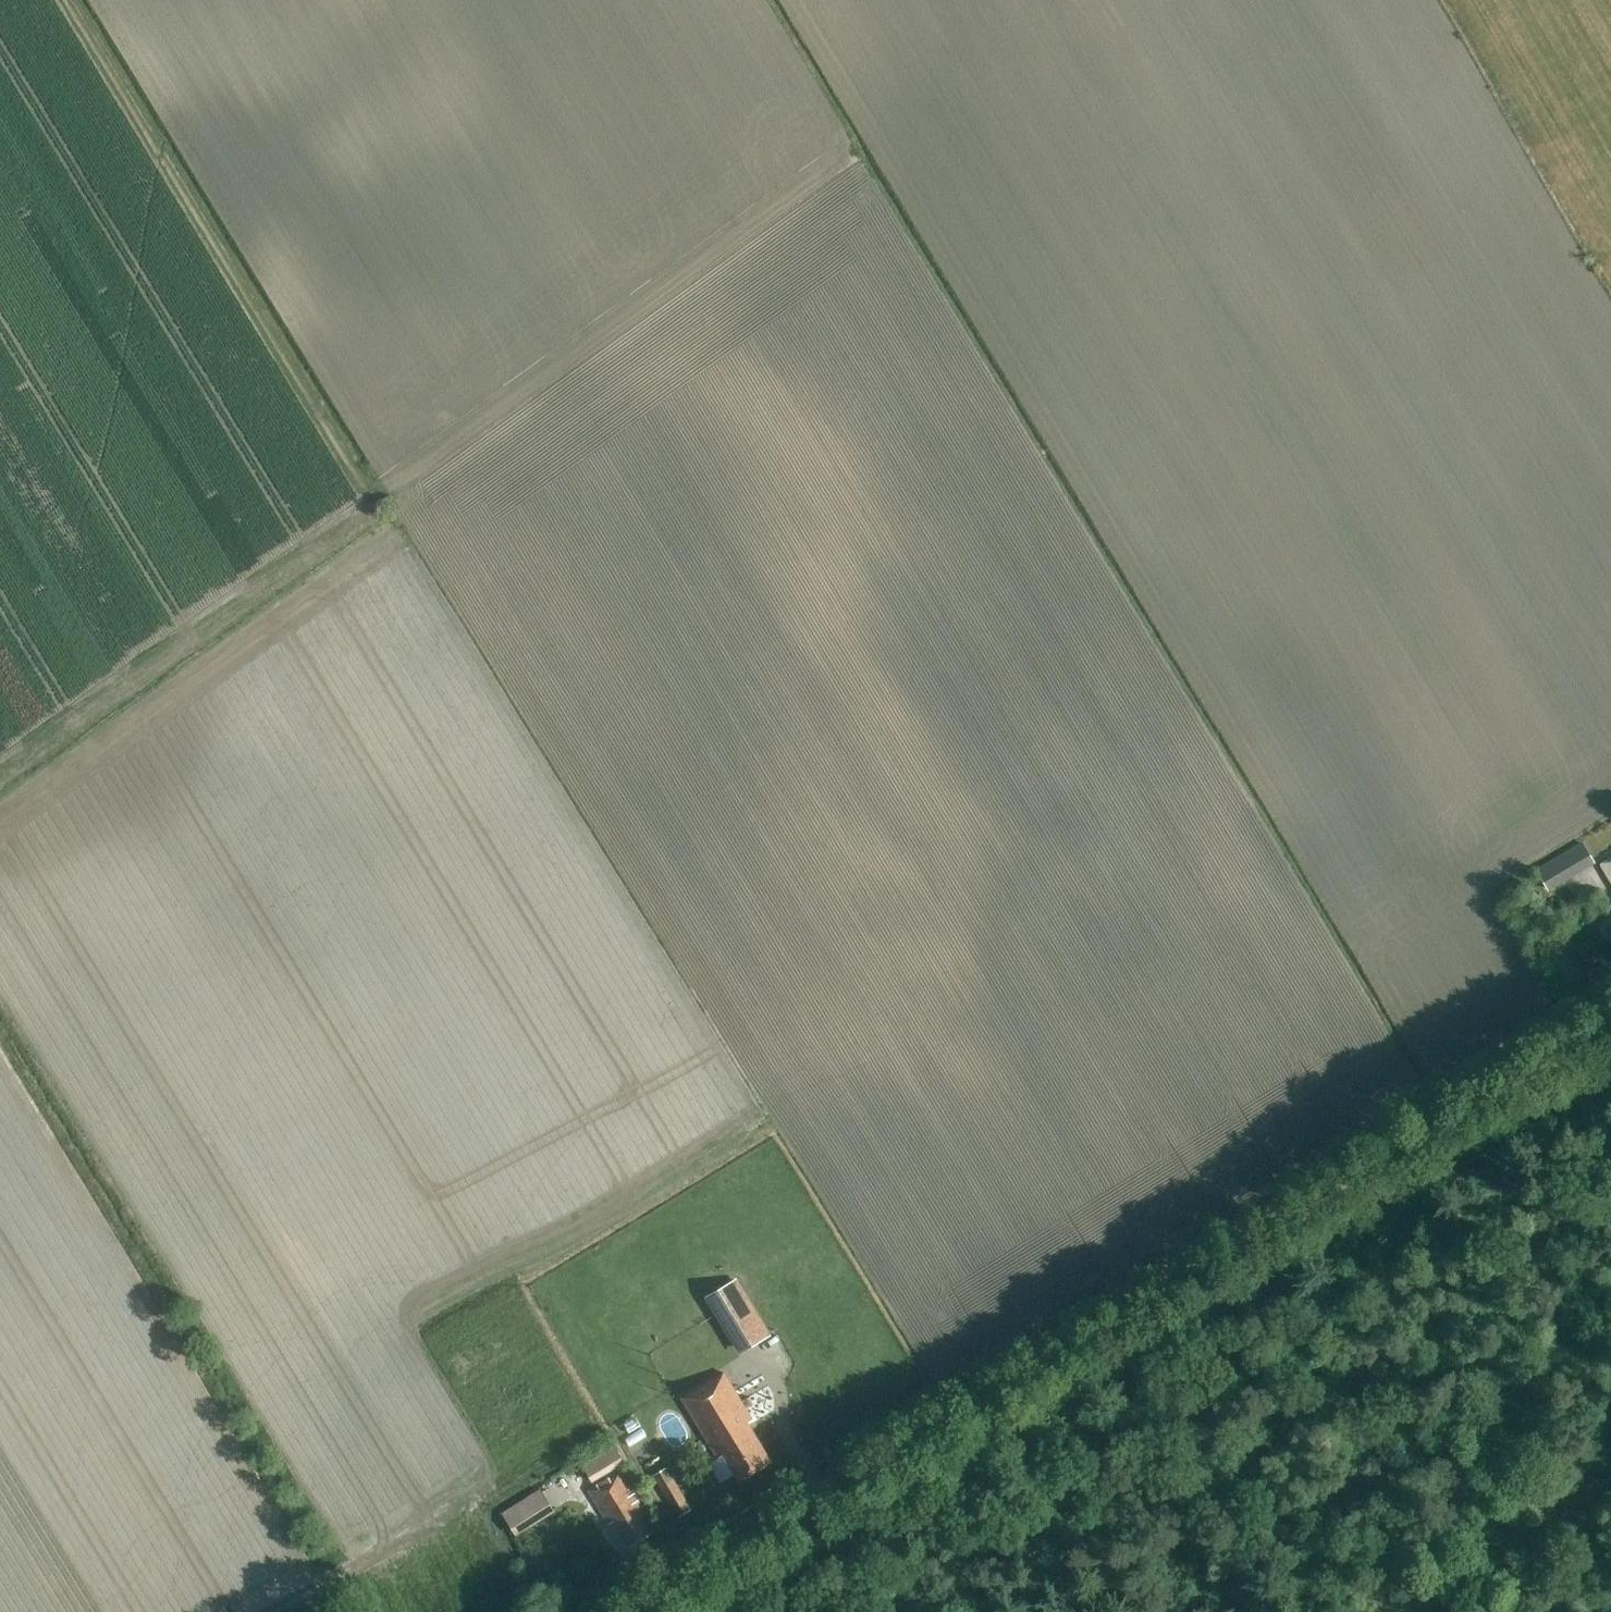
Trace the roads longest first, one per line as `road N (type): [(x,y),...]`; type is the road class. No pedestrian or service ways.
road 1 (tertiary): [(641,1611),(1610,1018)]

